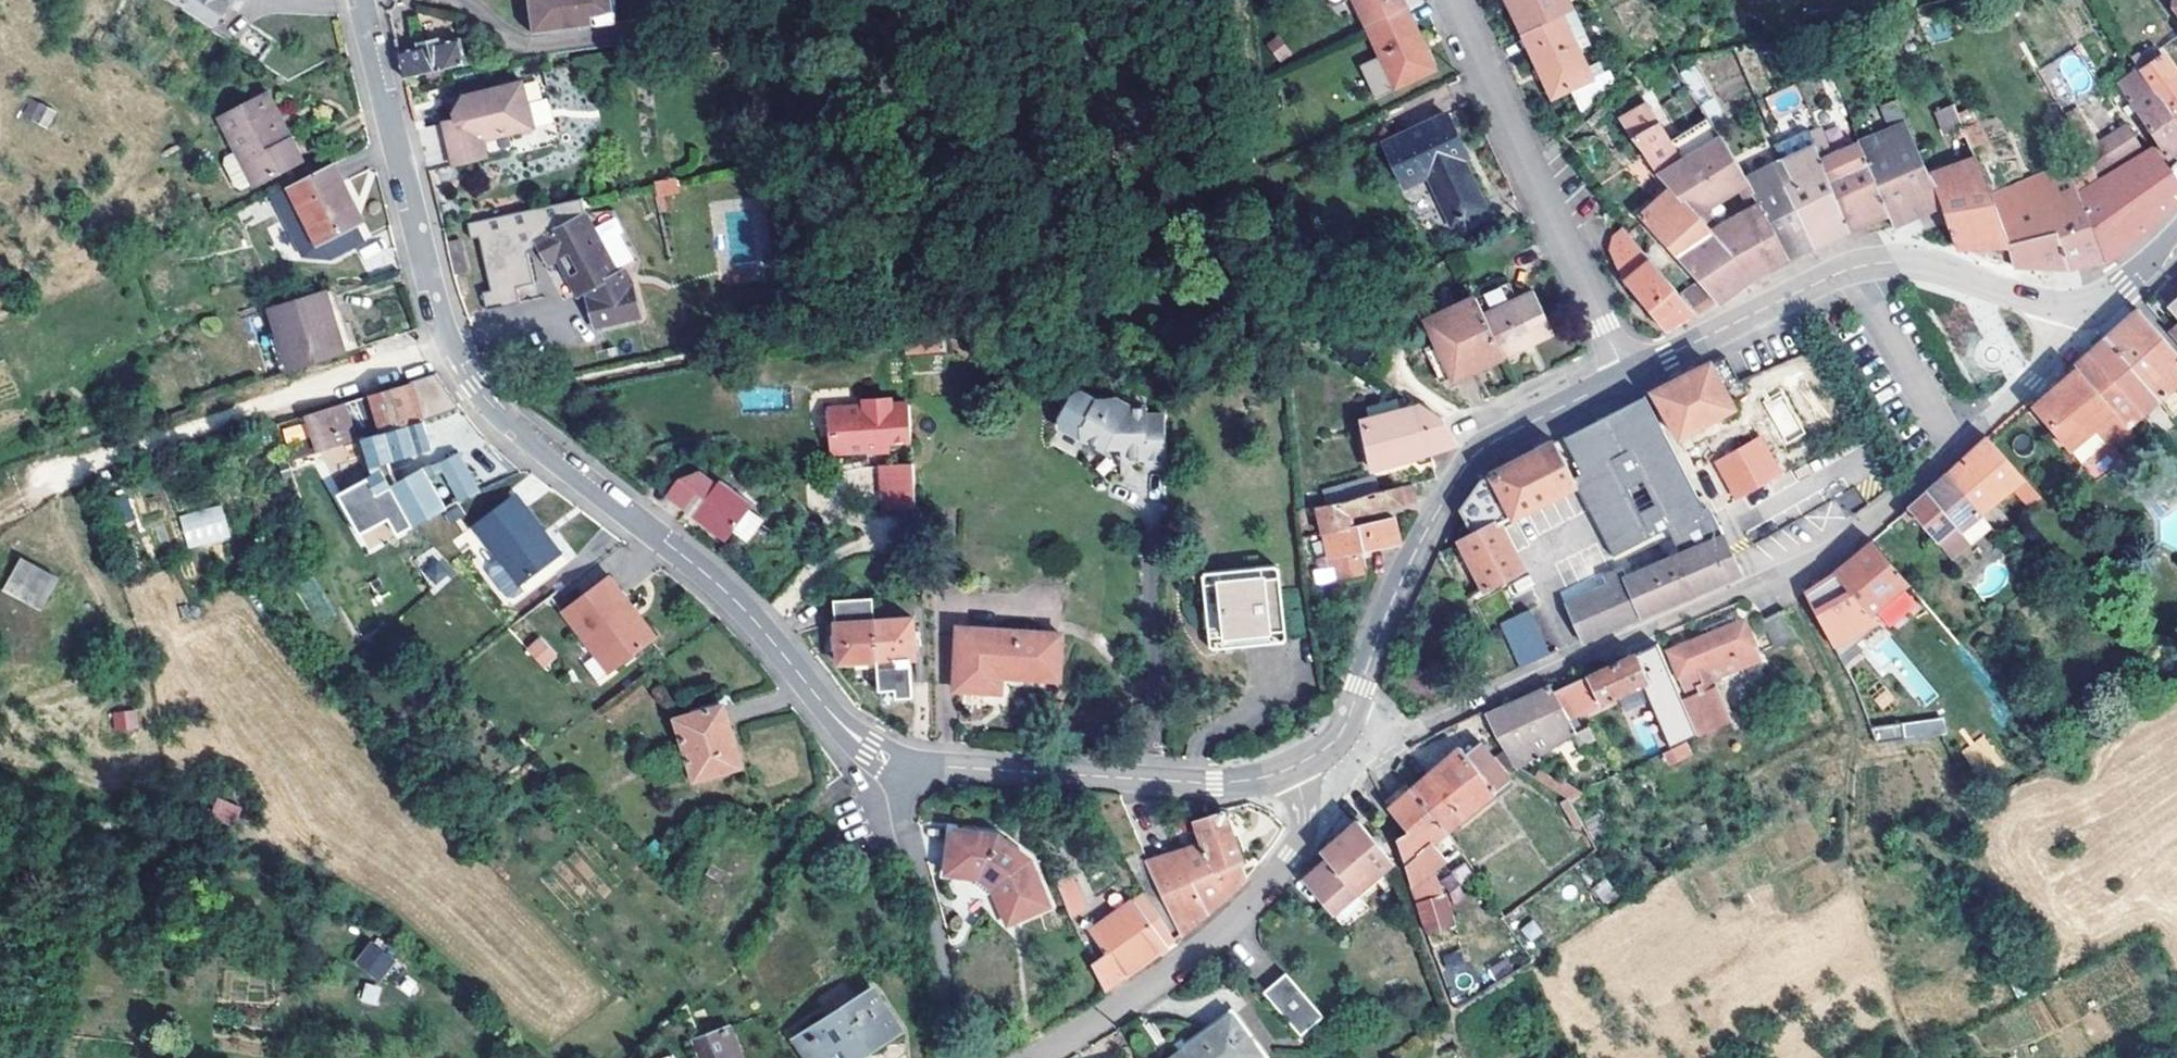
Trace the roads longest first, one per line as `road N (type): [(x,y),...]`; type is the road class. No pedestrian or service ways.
road 1 (tertiary): [(1294,767),(1216,783),(914,766),(870,749),(710,577),(533,445),(472,386),(431,285),(362,0)]
road 2 (residential): [(1440,722),(1807,568),(1960,449),(2032,381),(2099,297)]
road 3 (tertiary): [(1627,375),(1470,461),(1406,571),(1344,729),(1294,767)]
road 4 (tertiary): [(2099,297),(2044,302),(1927,263),(1877,263),(1830,277),(1627,375)]
road 5 (residential): [(1035,1057),(1142,999),(1243,918),(1301,840),(1305,821),(1294,767)]
road 6 (residential): [(1627,375),(1451,0)]

